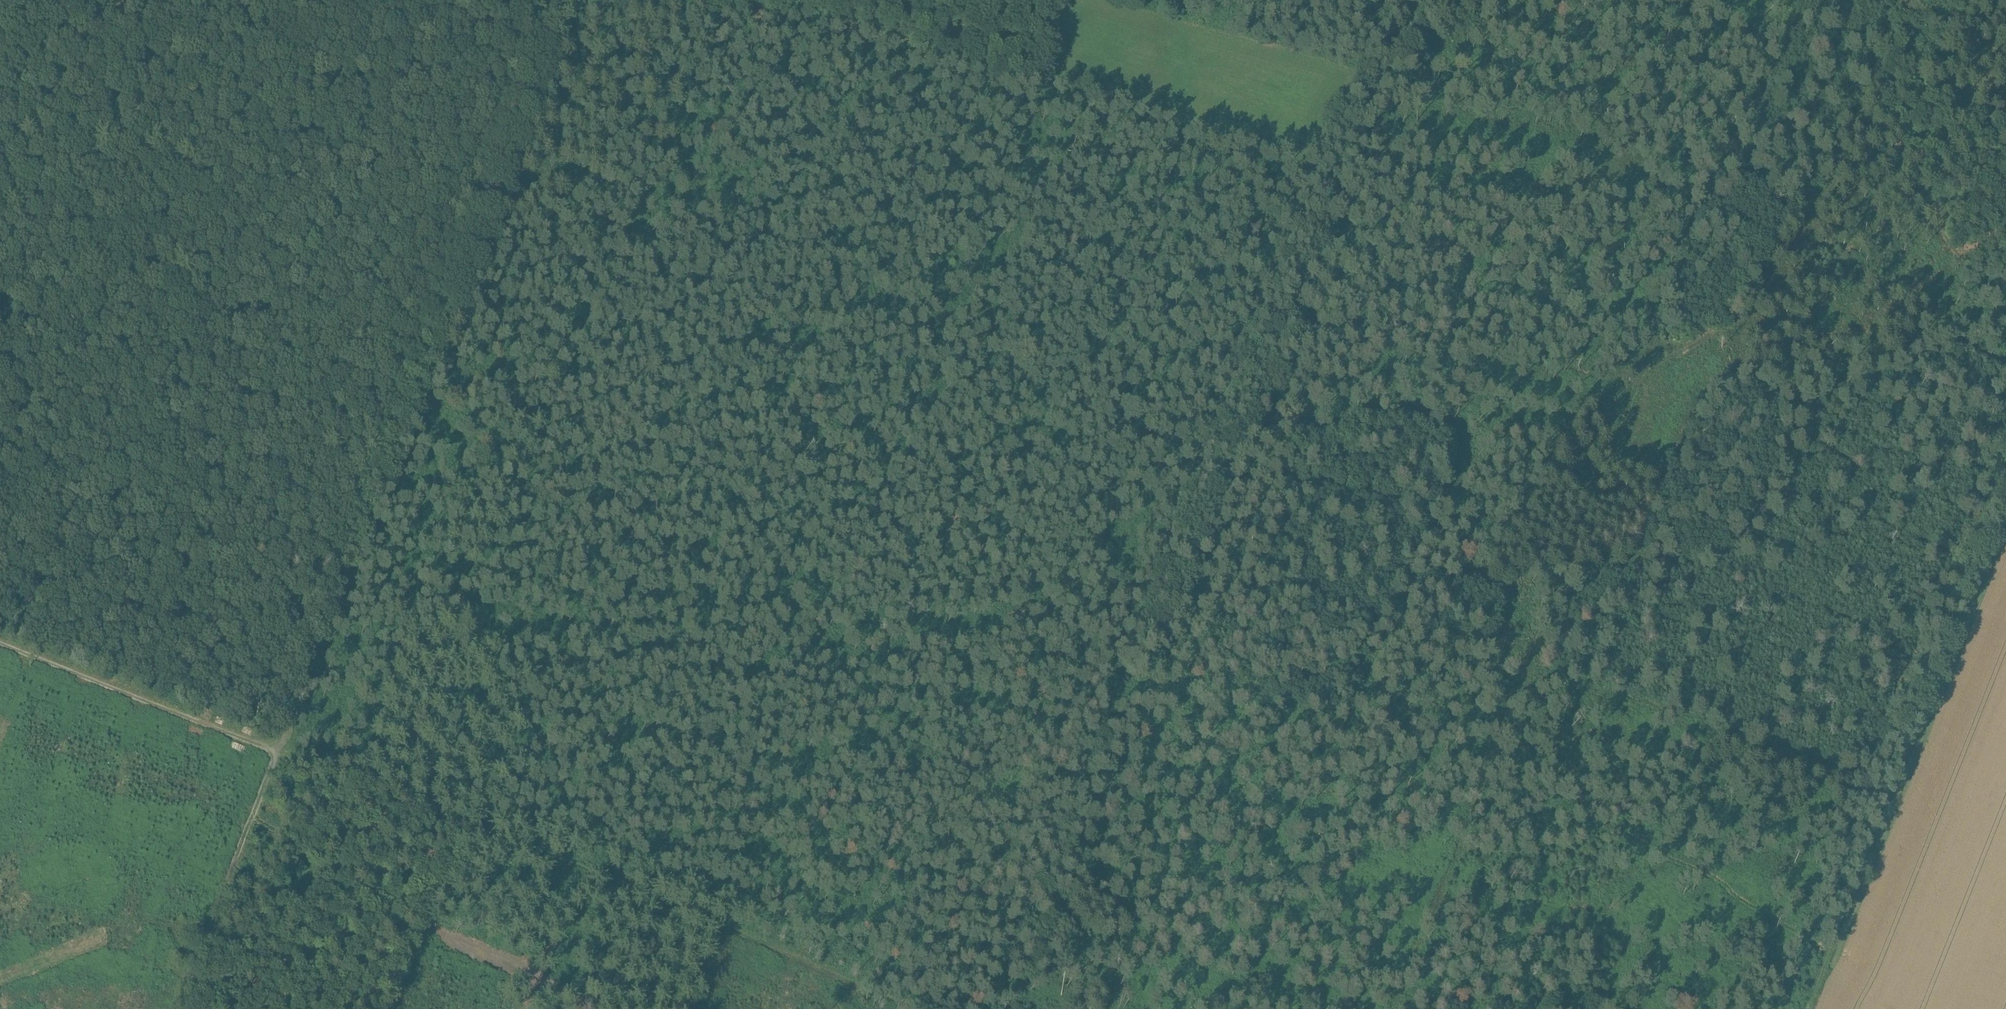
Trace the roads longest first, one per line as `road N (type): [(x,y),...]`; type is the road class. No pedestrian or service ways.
road 1 (track): [(579,0),(280,757)]
road 2 (track): [(904,1008),(280,757)]
road 3 (track): [(2005,472),(1802,1008)]
road 4 (track): [(280,757),(0,641)]
road 5 (track): [(280,757),(178,1008)]
road 6 (track): [(1053,779),(956,1008)]

